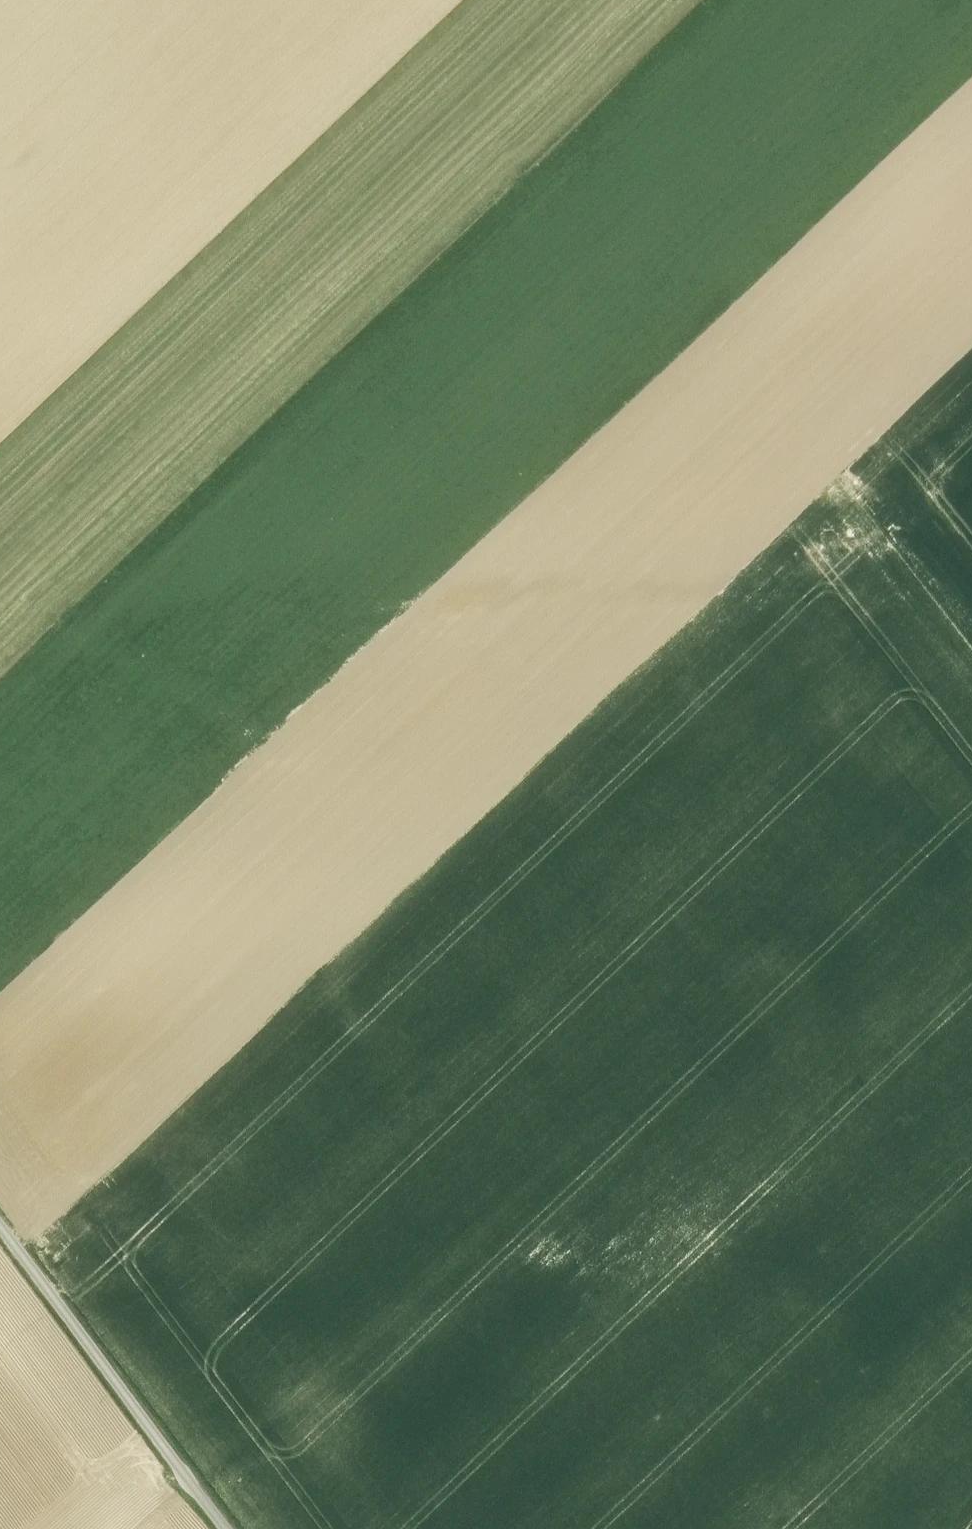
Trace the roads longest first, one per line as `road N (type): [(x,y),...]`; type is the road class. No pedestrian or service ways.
road 1 (unclassified): [(227,1528),(0,1224)]

